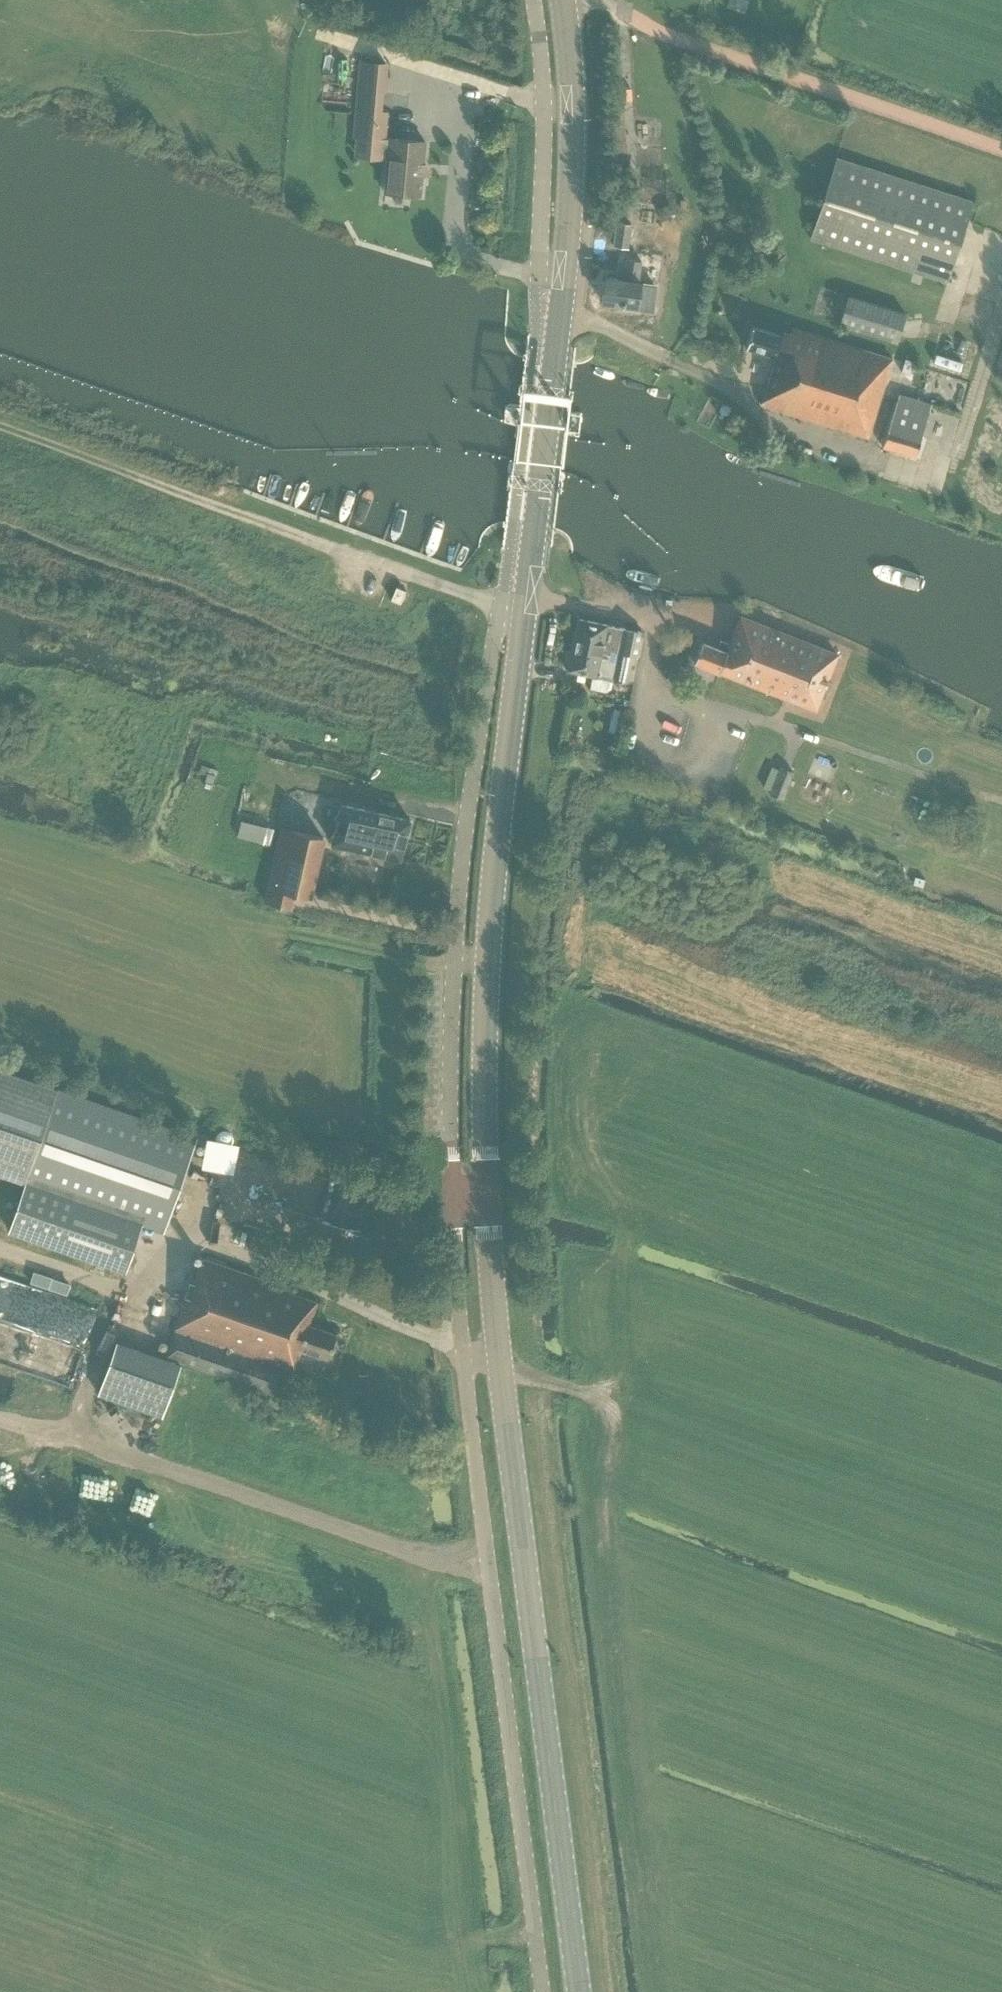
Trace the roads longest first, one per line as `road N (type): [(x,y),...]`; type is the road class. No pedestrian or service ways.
road 1 (primary): [(579,1991),(507,1430),(488,1198)]
road 2 (unclassified): [(453,1198),(471,1435),(542,1991)]
road 3 (unclassified): [(499,606),(452,988),(453,1198)]
road 4 (primary): [(488,1198),(485,995),(526,611)]
road 5 (track): [(0,430),(499,606)]
road 6 (primary): [(526,611),(564,278)]
road 7 (unclassified): [(533,0),(543,100),(539,274),(564,278)]
road 8 (primary): [(564,278),(572,130),(563,0)]

